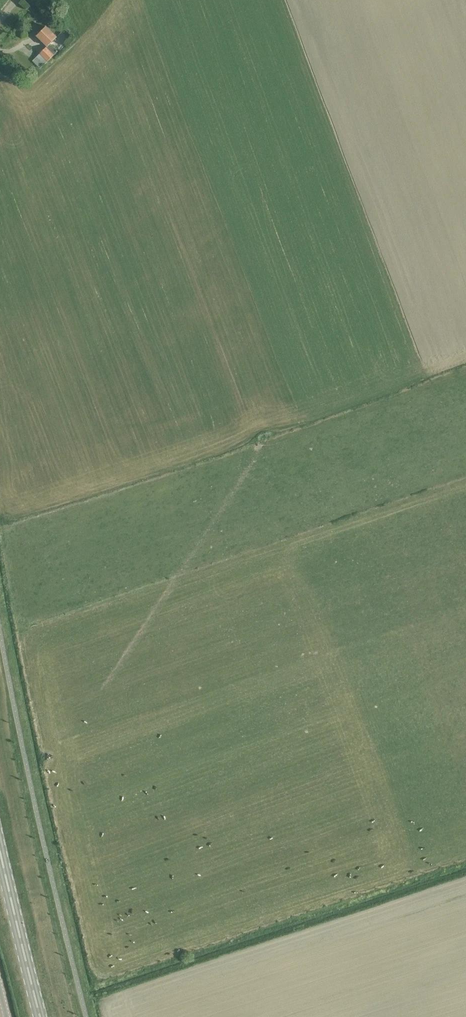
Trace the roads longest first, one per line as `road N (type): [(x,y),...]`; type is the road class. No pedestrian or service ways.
road 1 (secondary): [(0,842),(42,1016)]

